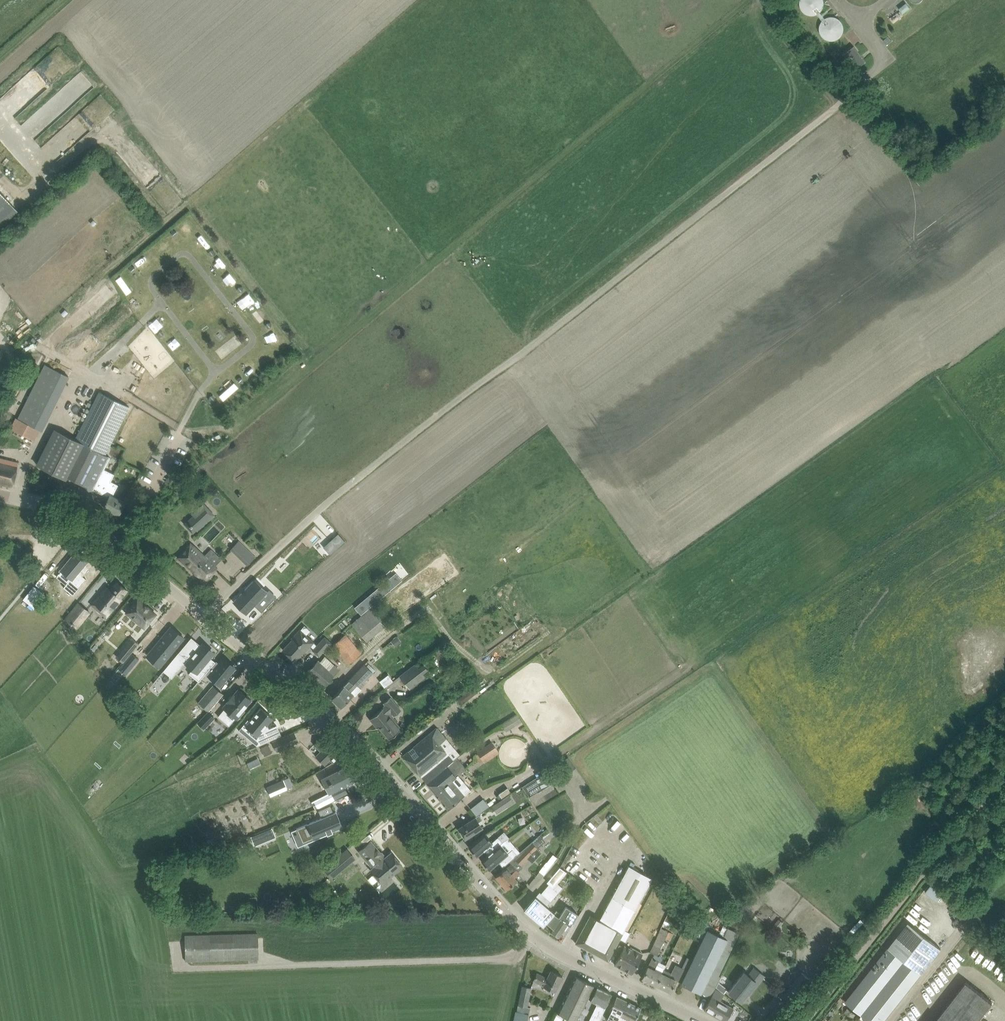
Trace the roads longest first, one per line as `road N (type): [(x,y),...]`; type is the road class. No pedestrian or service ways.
road 1 (unclassified): [(201,617),(336,496),(841,103)]
road 2 (track): [(750,0),(238,424),(181,430)]
road 3 (tertiary): [(700,1020),(537,941),(356,744),(201,617)]
road 4 (track): [(424,0),(47,327),(42,350),(91,376)]
road 5 (tertiary): [(201,617),(91,530),(0,495)]

